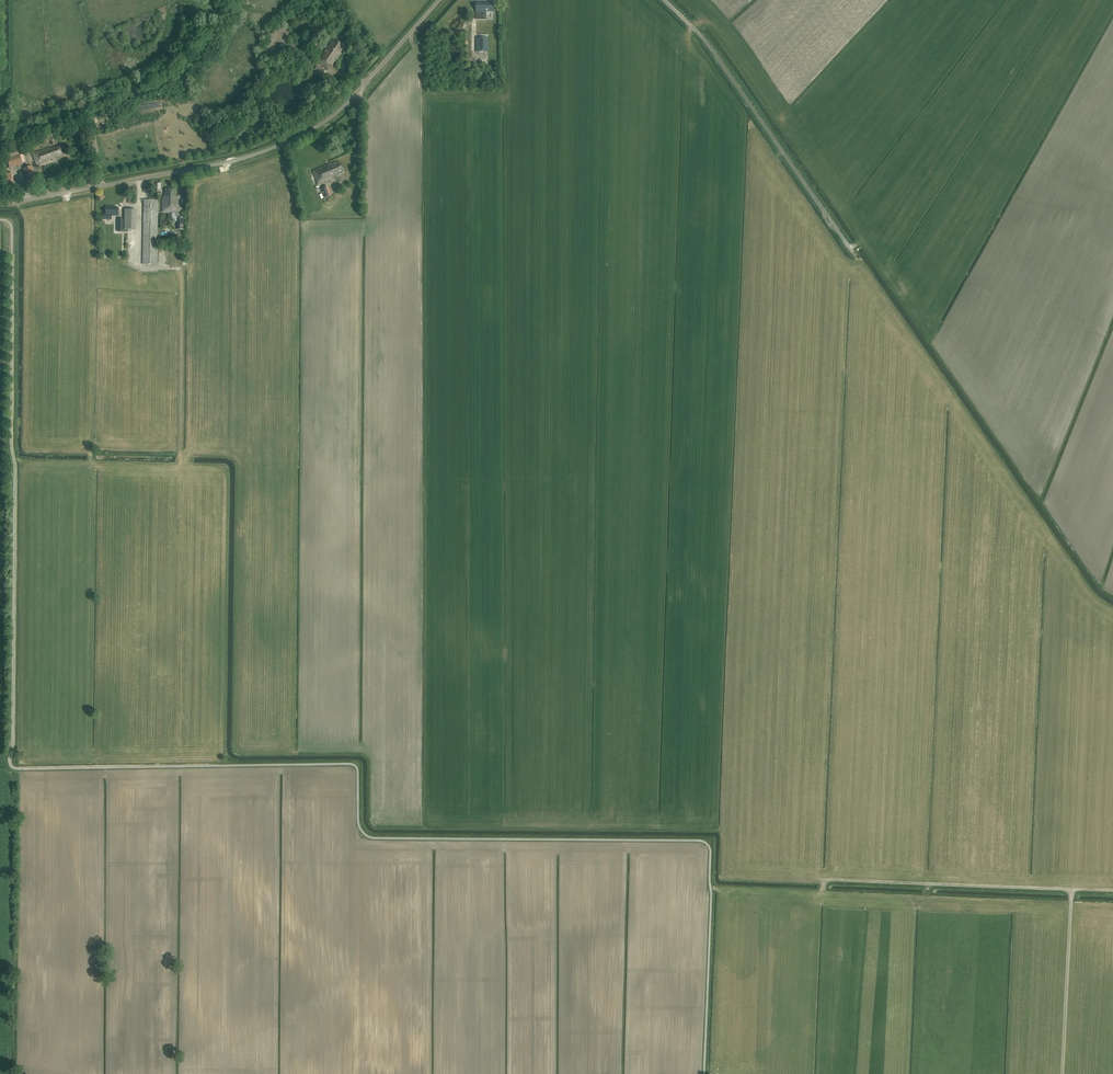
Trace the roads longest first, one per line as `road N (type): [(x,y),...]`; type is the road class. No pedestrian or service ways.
road 1 (unclassified): [(0,202),(224,163),(290,140),(344,106),(439,0)]
road 2 (track): [(1062,1073),(1071,890),(826,881)]
road 3 (unclassified): [(851,250),(710,47),(665,0)]

